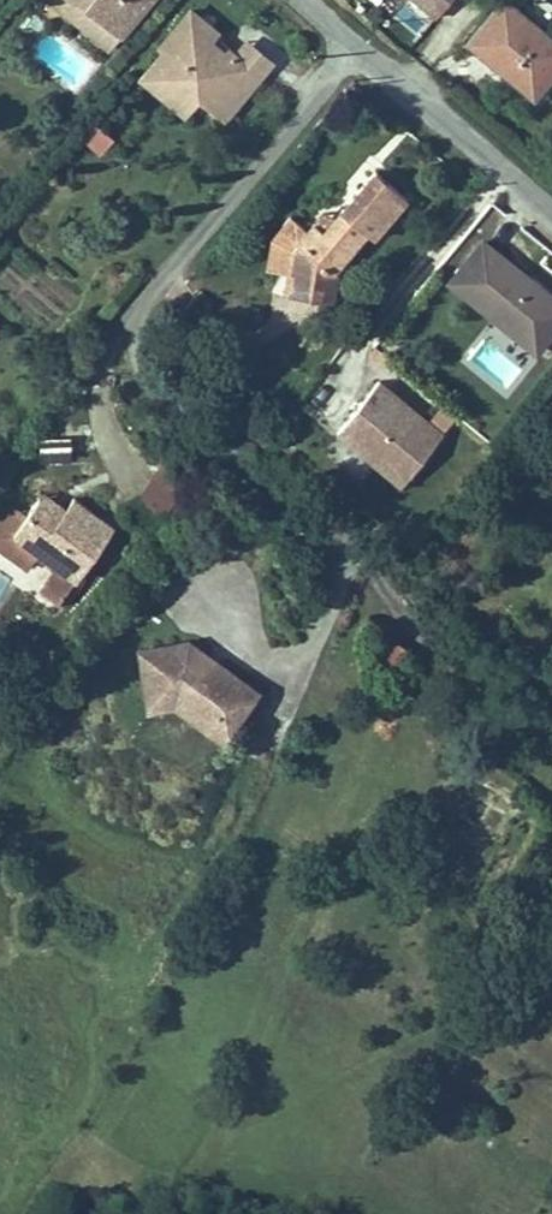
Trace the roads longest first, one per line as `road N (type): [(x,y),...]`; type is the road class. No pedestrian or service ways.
road 1 (residential): [(350,42),(127,329),(103,380),(100,416),(114,459)]
road 2 (residential): [(350,42),(551,203)]

